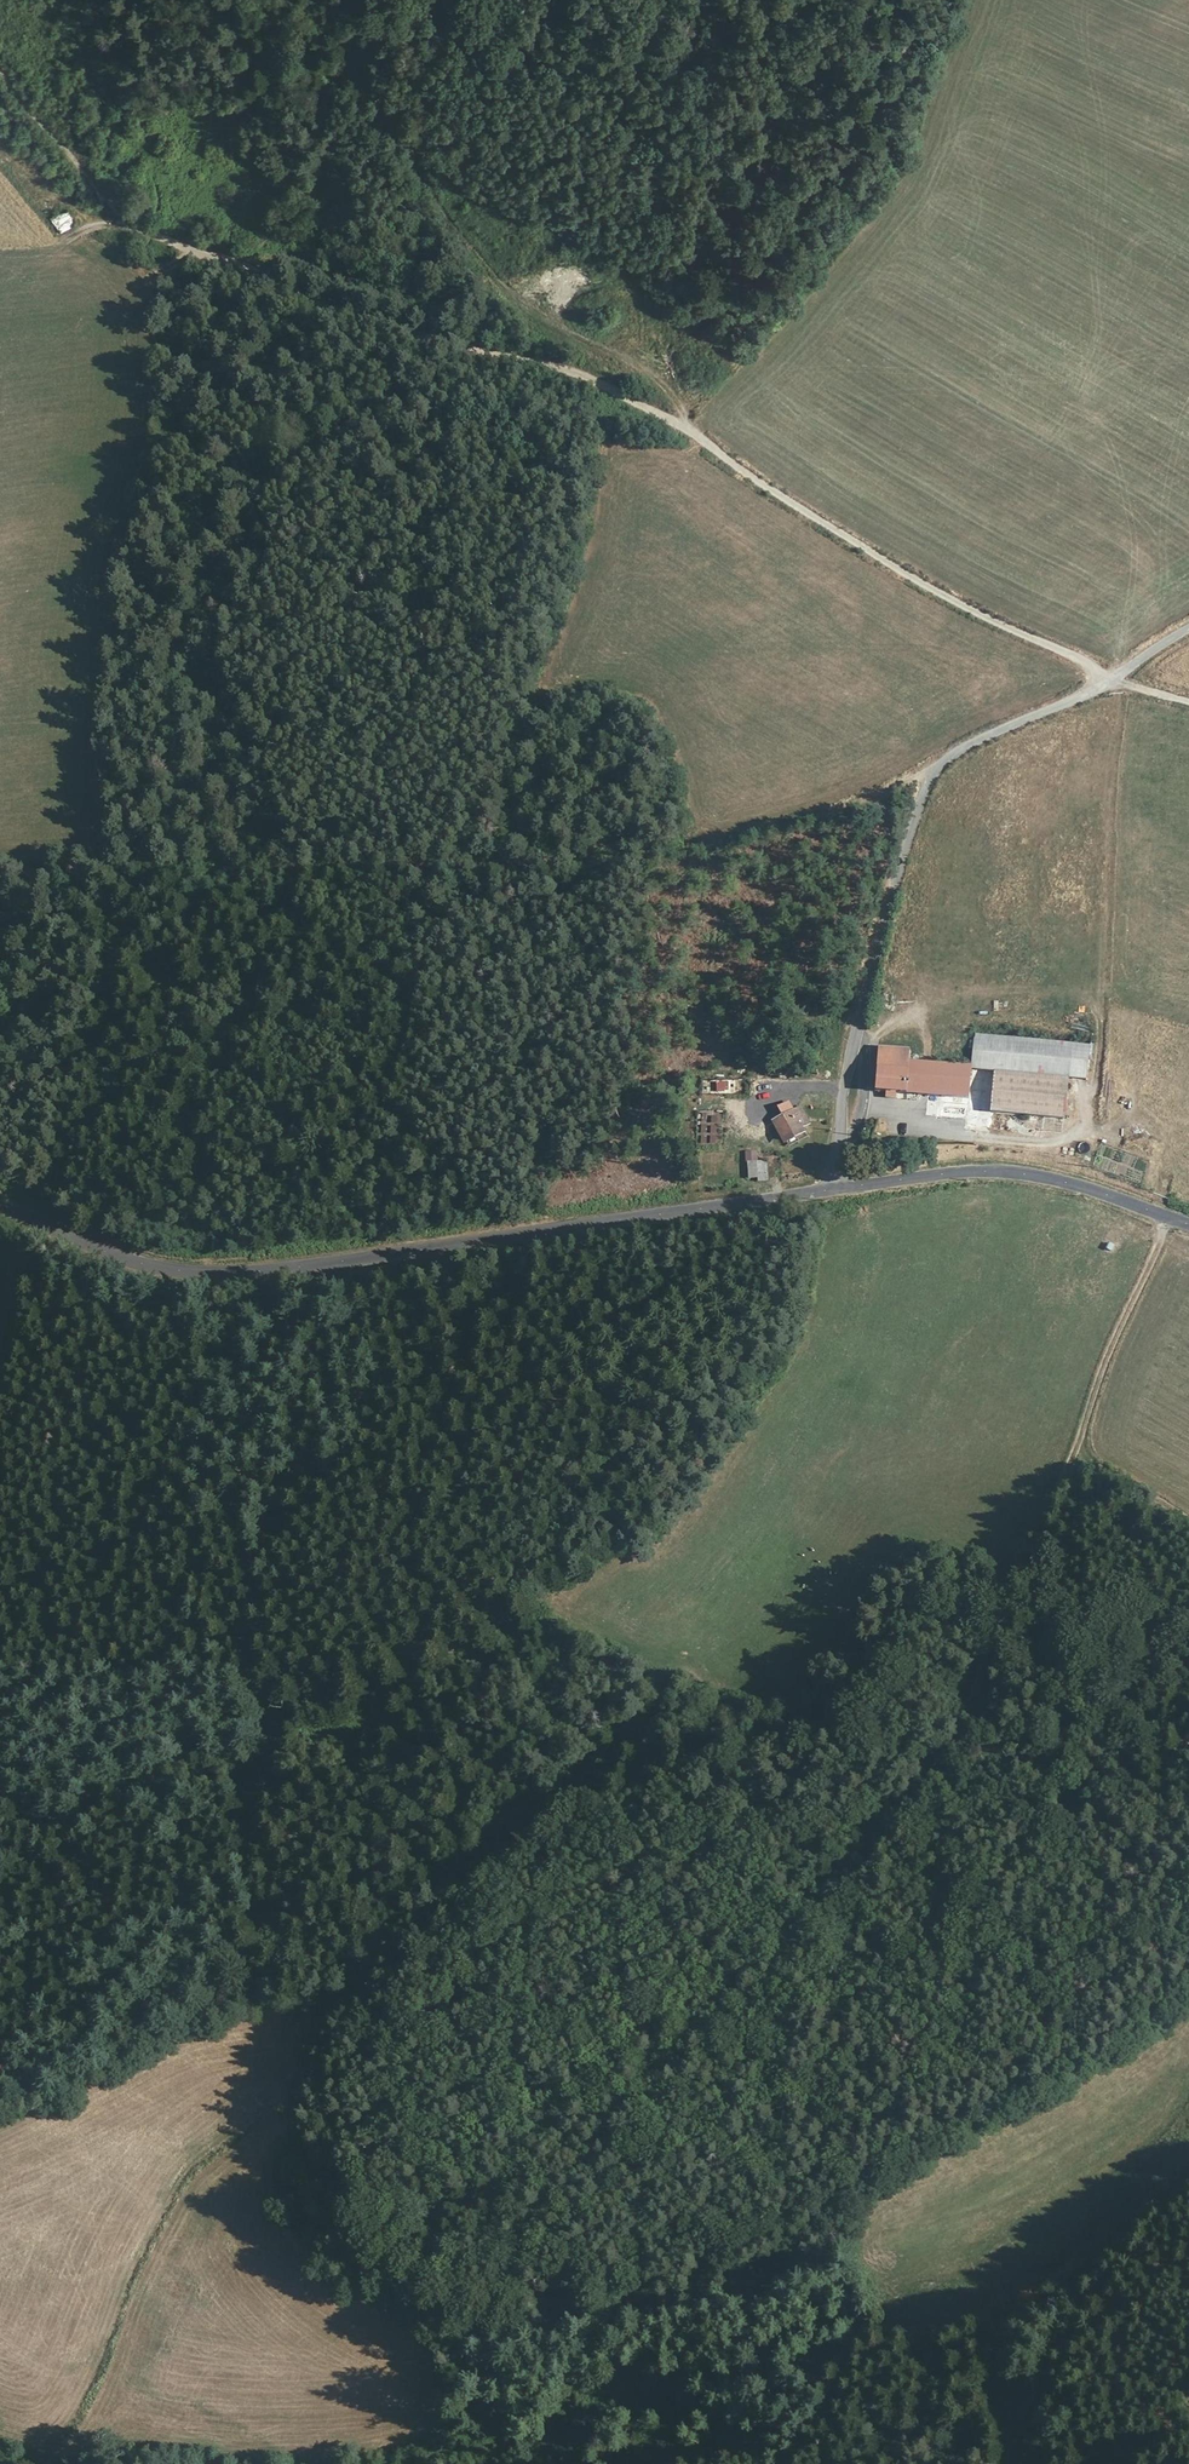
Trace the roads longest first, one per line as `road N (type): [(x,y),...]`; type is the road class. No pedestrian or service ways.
road 1 (track): [(0,58),(118,210),(176,247),(390,329),(610,381),(1028,637),(1113,677),(1188,700)]
road 2 (track): [(0,870),(623,864),(821,819),(944,766)]
road 3 (tertiary): [(0,1203),(113,1258),(156,1272),(227,1275),(842,1190)]
road 4 (unclassified): [(1188,630),(944,766),(904,833),(860,995),(842,1190)]
road 5 (track): [(1113,677),(1121,704),(1092,1130),(1069,1146),(991,1143),(849,1113)]
road 6 (tertiary): [(842,1190),(1005,1169),(1062,1179),(1188,1224)]

